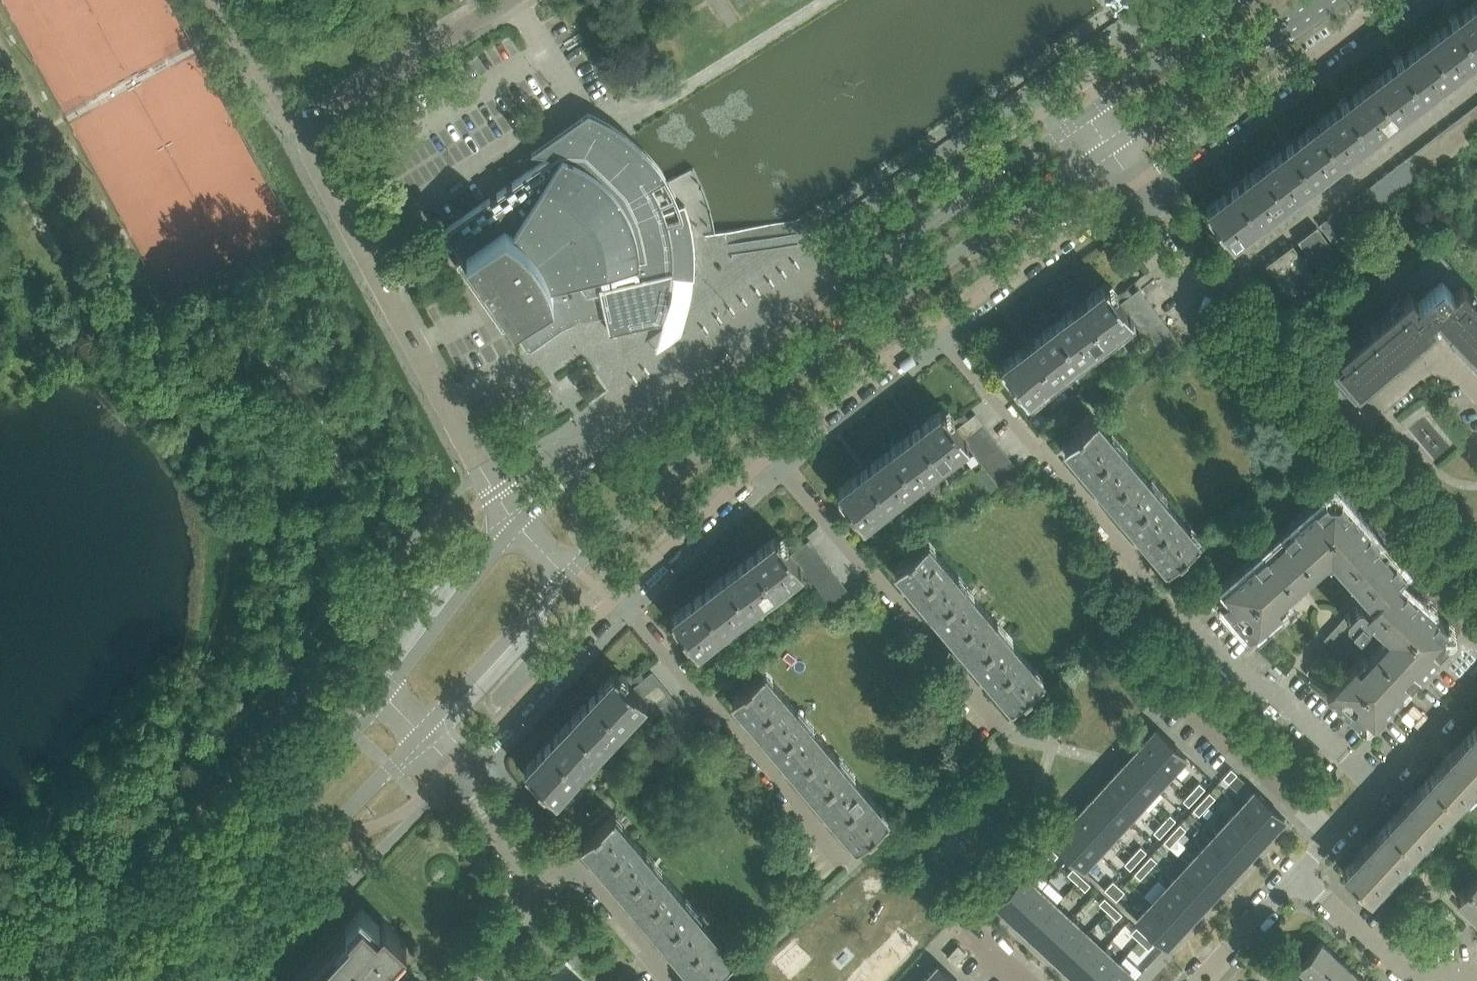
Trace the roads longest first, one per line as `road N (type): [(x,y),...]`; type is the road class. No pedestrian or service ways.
road 1 (secondary): [(1086,115),(518,525)]
road 2 (secondary): [(569,574),(793,374),(1109,148)]
road 3 (residential): [(518,525),(316,164),(311,128)]
road 4 (secondary): [(384,695),(260,849),(126,980)]
road 5 (residential): [(851,878),(616,598)]
road 6 (residential): [(1003,732),(770,457)]
road 7 (residential): [(1162,596),(933,329)]
road 8 (secondary): [(176,980),(420,733)]
road 9 (residential): [(1350,427),(1135,185)]
road 10 (residential): [(1135,185),(1397,0)]
road 11 (secondary): [(1109,148),(1325,0)]
road 12 (residential): [(933,329),(1135,185)]
road 13 (residential): [(311,128),(509,0)]
road 14 (residential): [(454,768),(616,598)]
road 15 (secondary): [(420,733),(569,574)]
road 16 (secondary): [(518,525),(384,695)]
road 17 (residential): [(1476,980),(1404,972),(1298,881)]
road 18 (residential): [(616,598),(770,457)]
road 19 (residential): [(1340,834),(1187,693)]
road 20 (residential): [(770,457),(933,329)]
road 21 (residential): [(1476,678),(1340,834)]
road 22 (residential): [(1476,582),(1350,427)]
road 23 (secondary): [(1249,0),(1086,115)]
road 24 (residential): [(675,980),(590,877),(560,872),(536,883)]
road 25 (residential): [(1476,381),(1450,351),(1350,427)]
road 26 (residential): [(311,128),(287,105),(225,0)]
road 27 (residential): [(536,883),(454,768)]
road 28 (residential): [(1298,881),(1208,980)]

